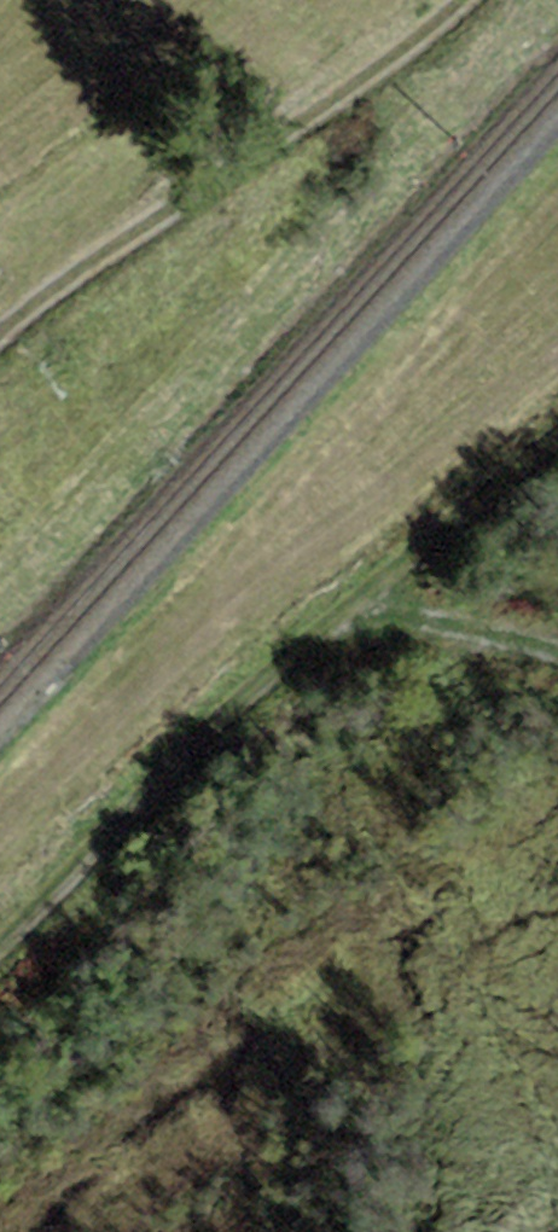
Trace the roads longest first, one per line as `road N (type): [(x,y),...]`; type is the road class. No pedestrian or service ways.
road 1 (track): [(557,431),(196,737),(0,947)]
road 2 (track): [(0,335),(76,271),(419,38),(461,0)]
road 3 (track): [(339,614),(397,616),(557,649)]

